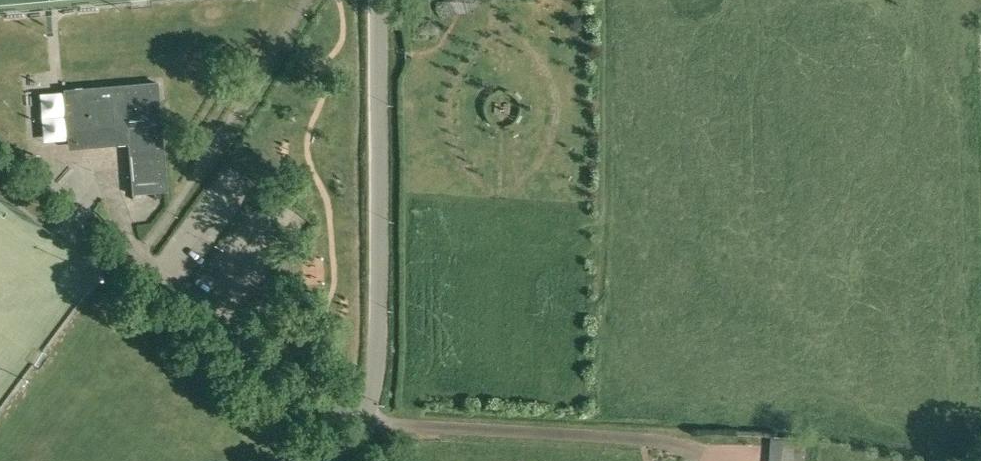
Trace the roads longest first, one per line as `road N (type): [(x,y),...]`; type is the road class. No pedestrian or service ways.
road 1 (unclassified): [(348,460),(367,415),(377,354),(378,0)]

